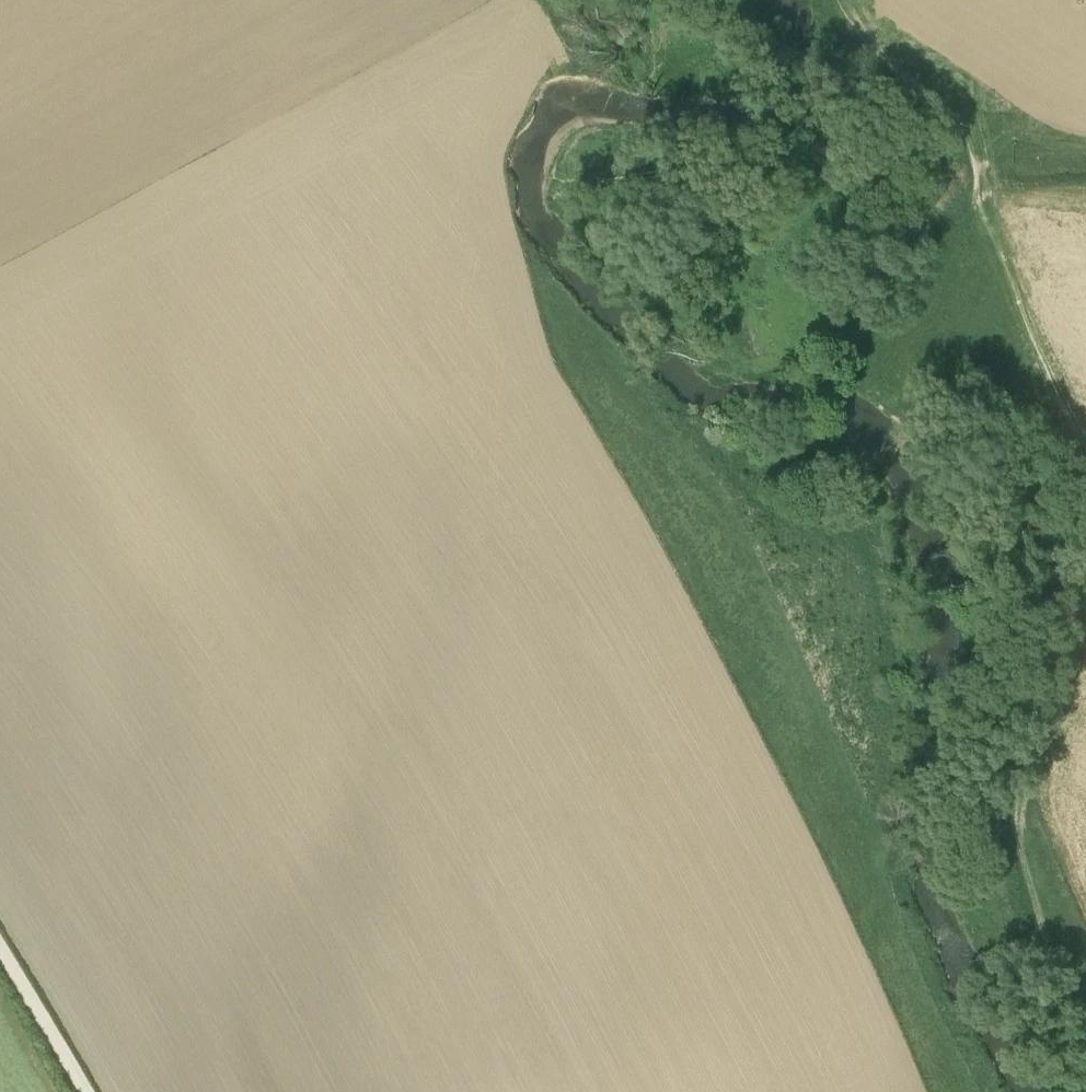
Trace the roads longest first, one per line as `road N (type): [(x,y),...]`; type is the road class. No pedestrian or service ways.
road 1 (track): [(86,1091),(0,948)]

